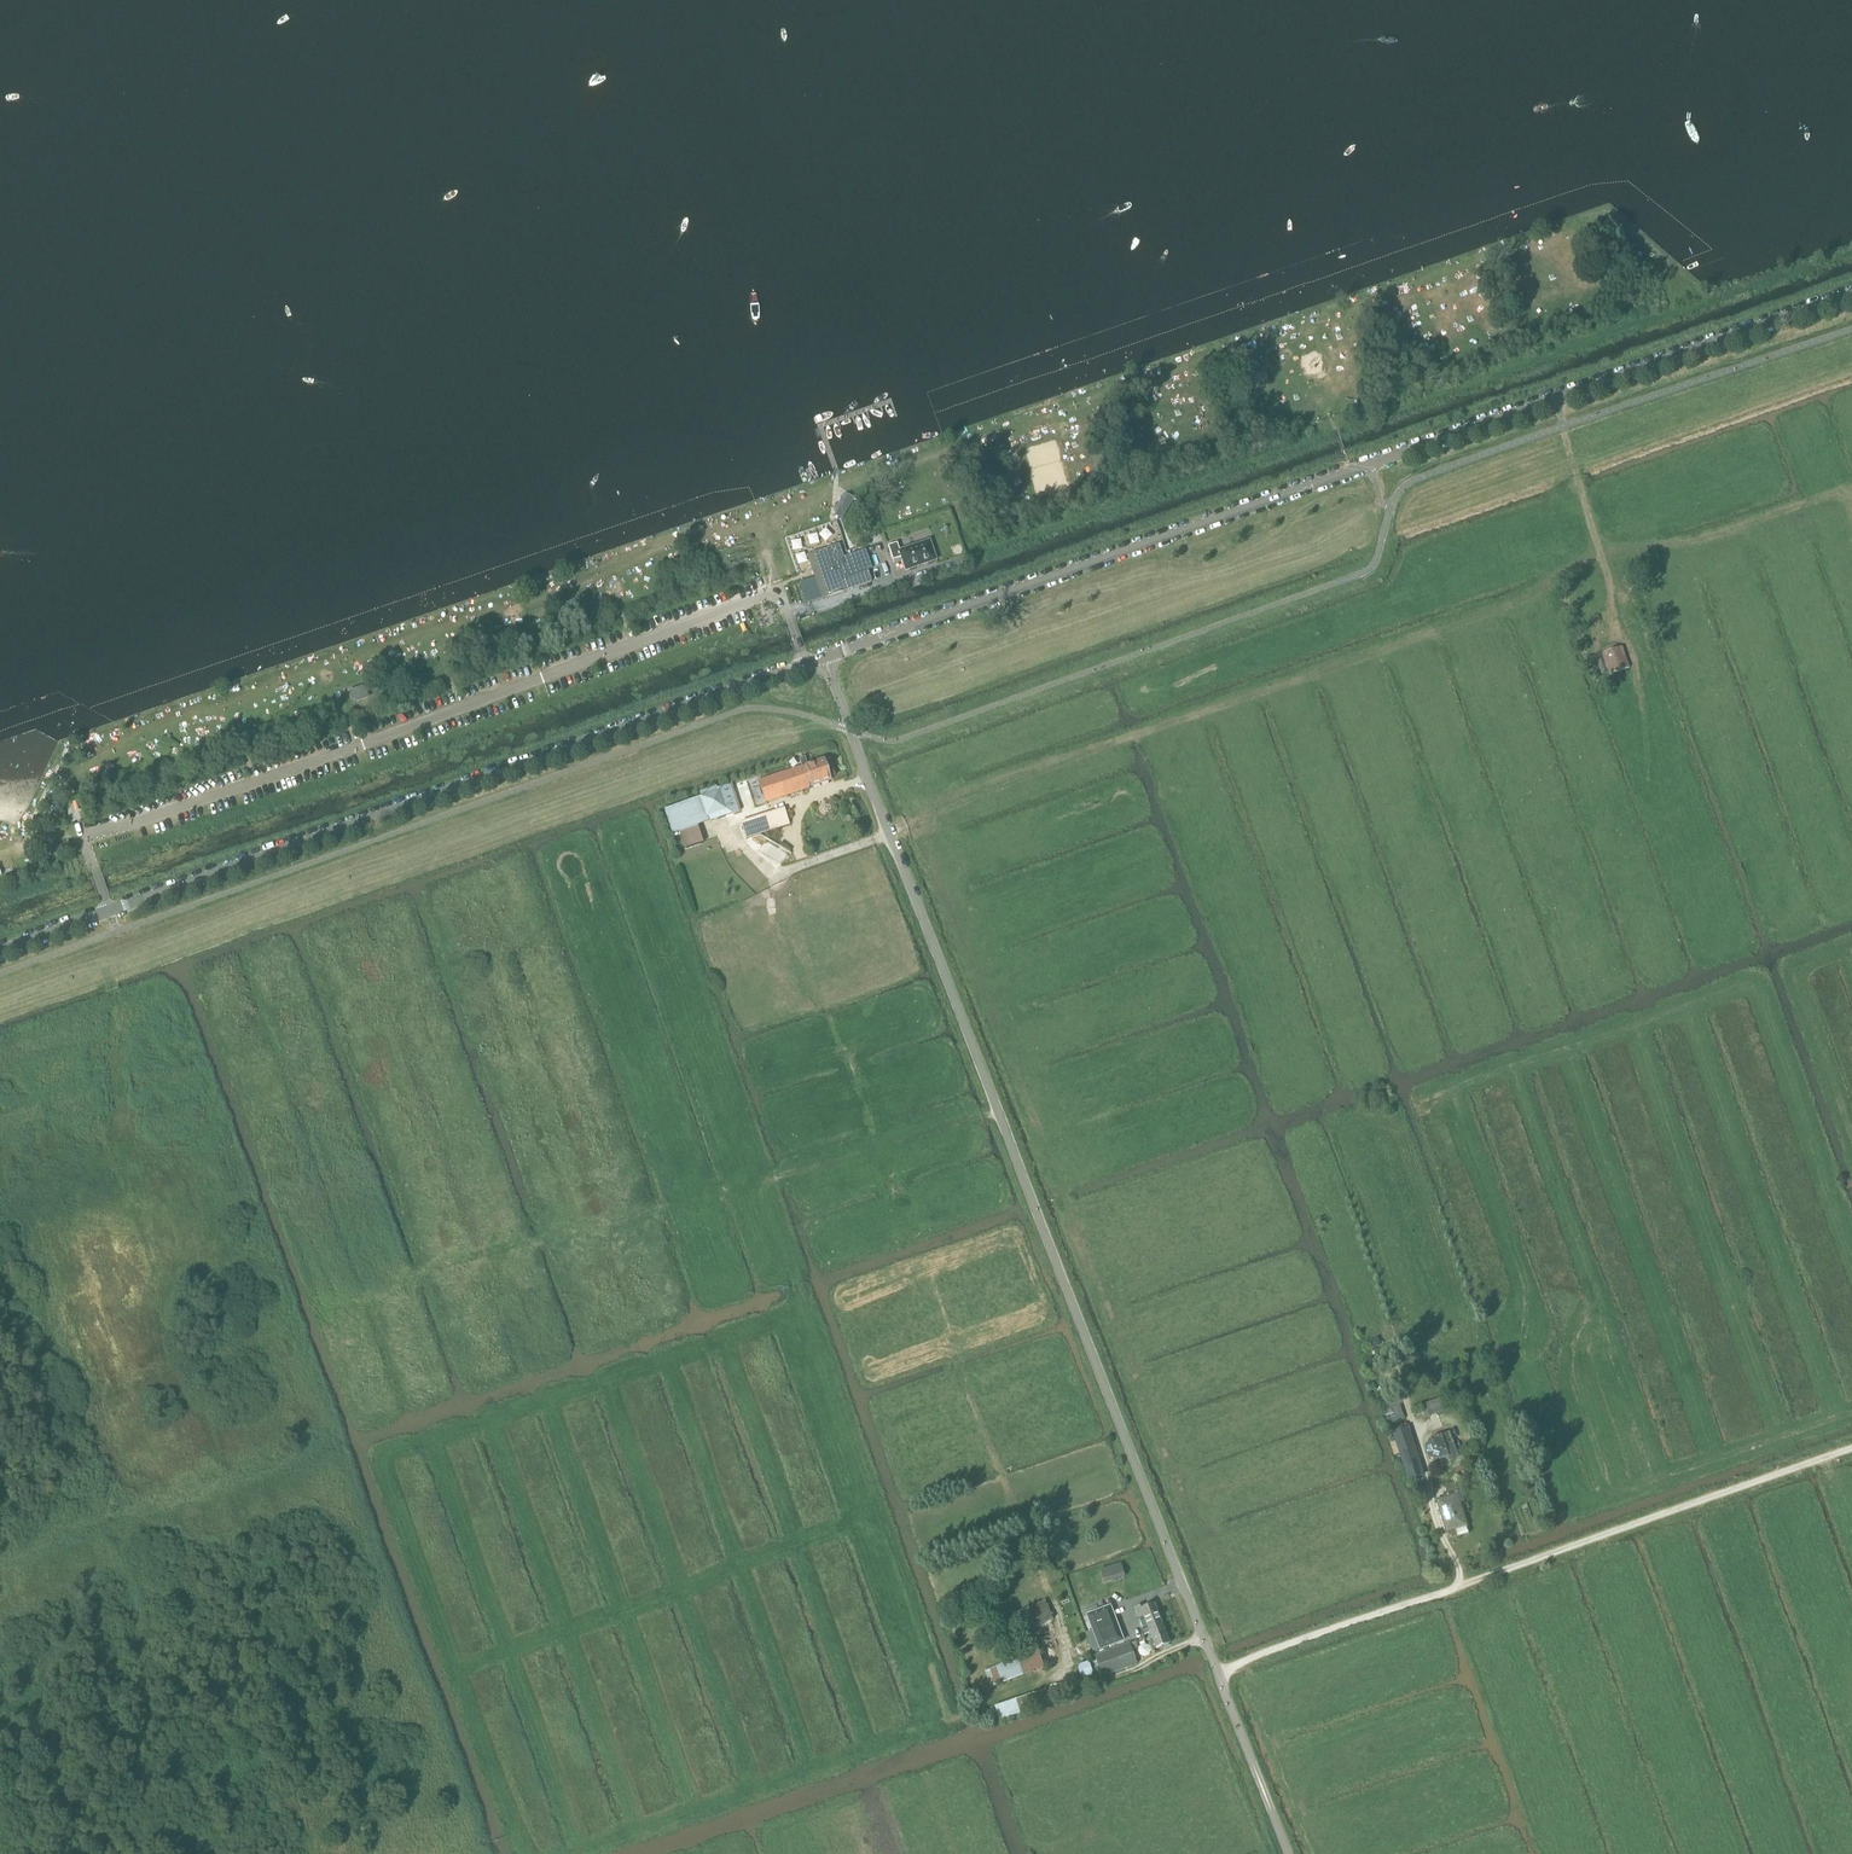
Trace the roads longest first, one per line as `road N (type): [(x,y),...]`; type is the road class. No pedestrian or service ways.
road 1 (unclassified): [(1289,1853),(828,667),(814,662)]
road 2 (tertiary): [(1851,294),(814,662)]
road 3 (tertiary): [(814,662),(0,950)]
road 4 (track): [(778,586),(776,546),(761,530),(732,530),(176,726),(166,759)]
road 5 (track): [(1217,1673),(1851,1447)]
road 6 (track): [(1602,552),(1678,550),(1851,488)]
road 7 (track): [(999,1111),(762,1185)]
road 8 (track): [(1456,1588),(1461,1571),(1435,1517),(1390,1359)]
road 9 (track): [(1602,552),(1555,399)]

